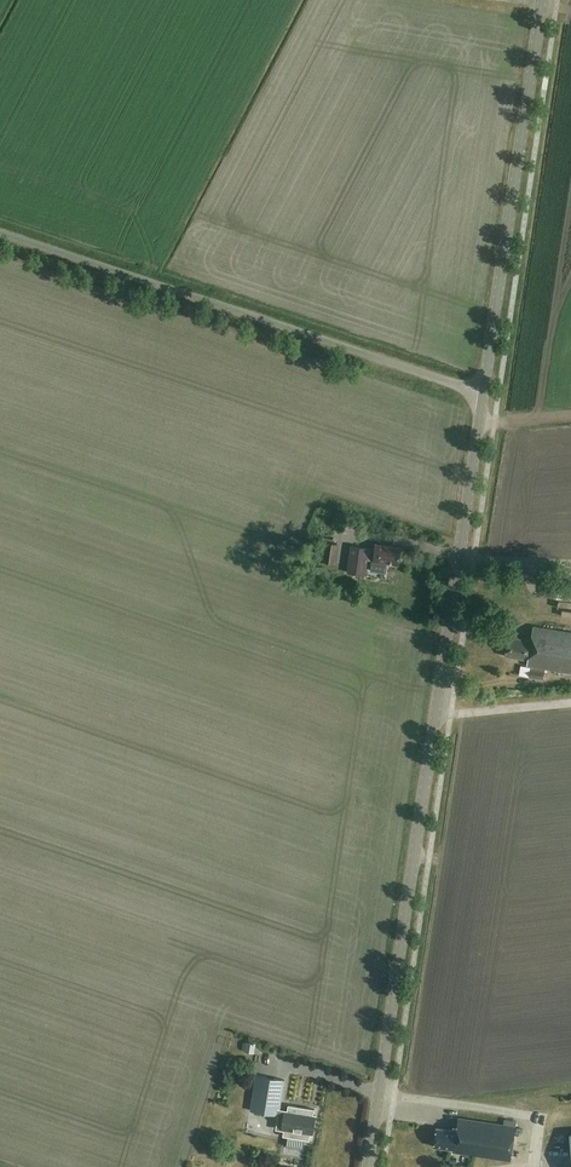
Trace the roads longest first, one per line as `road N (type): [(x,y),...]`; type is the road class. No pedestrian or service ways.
road 1 (tertiary): [(367,1166),(483,392)]
road 2 (unclassified): [(483,392),(0,234)]
road 3 (tertiary): [(483,392),(543,0)]

